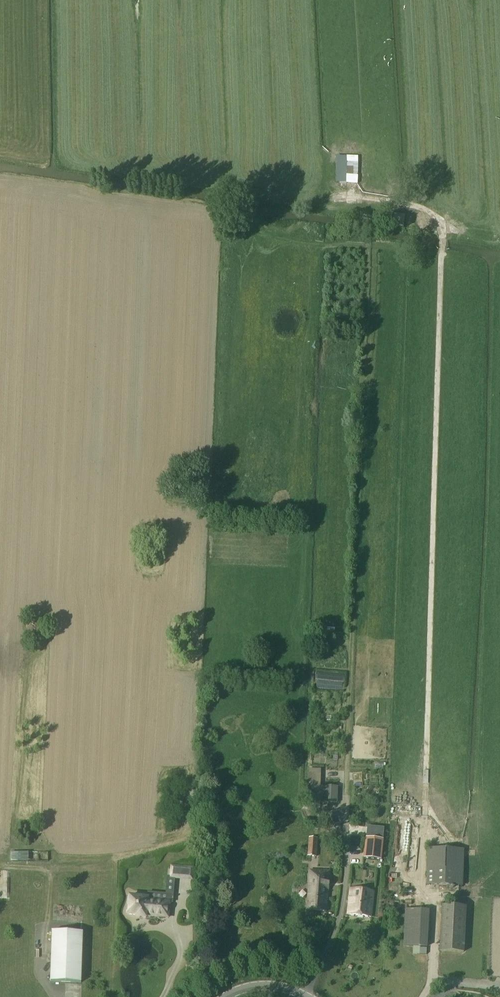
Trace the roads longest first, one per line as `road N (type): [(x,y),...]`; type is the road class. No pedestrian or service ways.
road 1 (track): [(423,825),(442,224)]
road 2 (track): [(499,244),(442,224),(429,211),(364,196),(231,193)]

